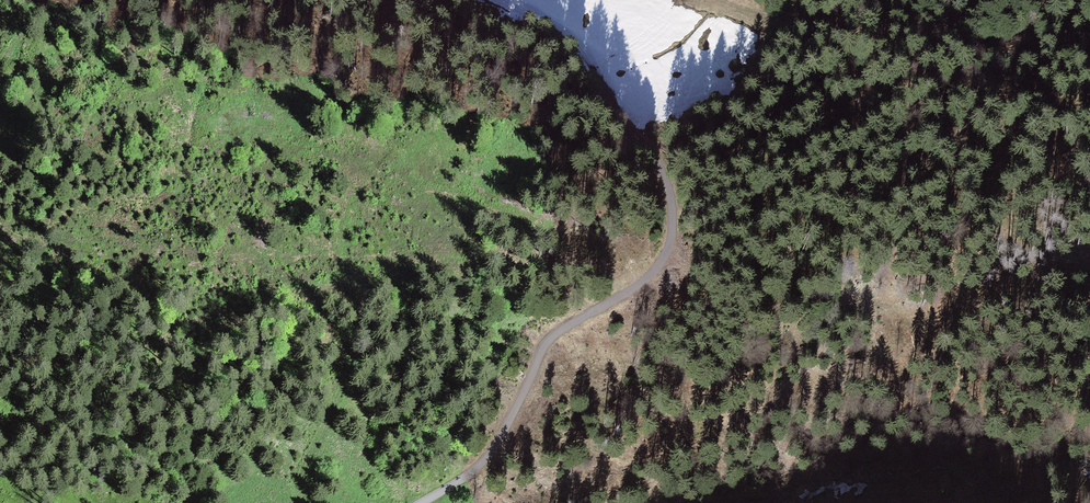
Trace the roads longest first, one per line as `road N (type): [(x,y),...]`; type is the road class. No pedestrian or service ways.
road 1 (track): [(424,502),(480,465),(504,430),(515,384),(557,331),(640,282),(669,242),(665,203),(598,72)]
road 2 (track): [(873,0),(867,9),(830,18),(686,4),(598,72)]
road 3 (track): [(598,72),(536,19),(496,0)]

